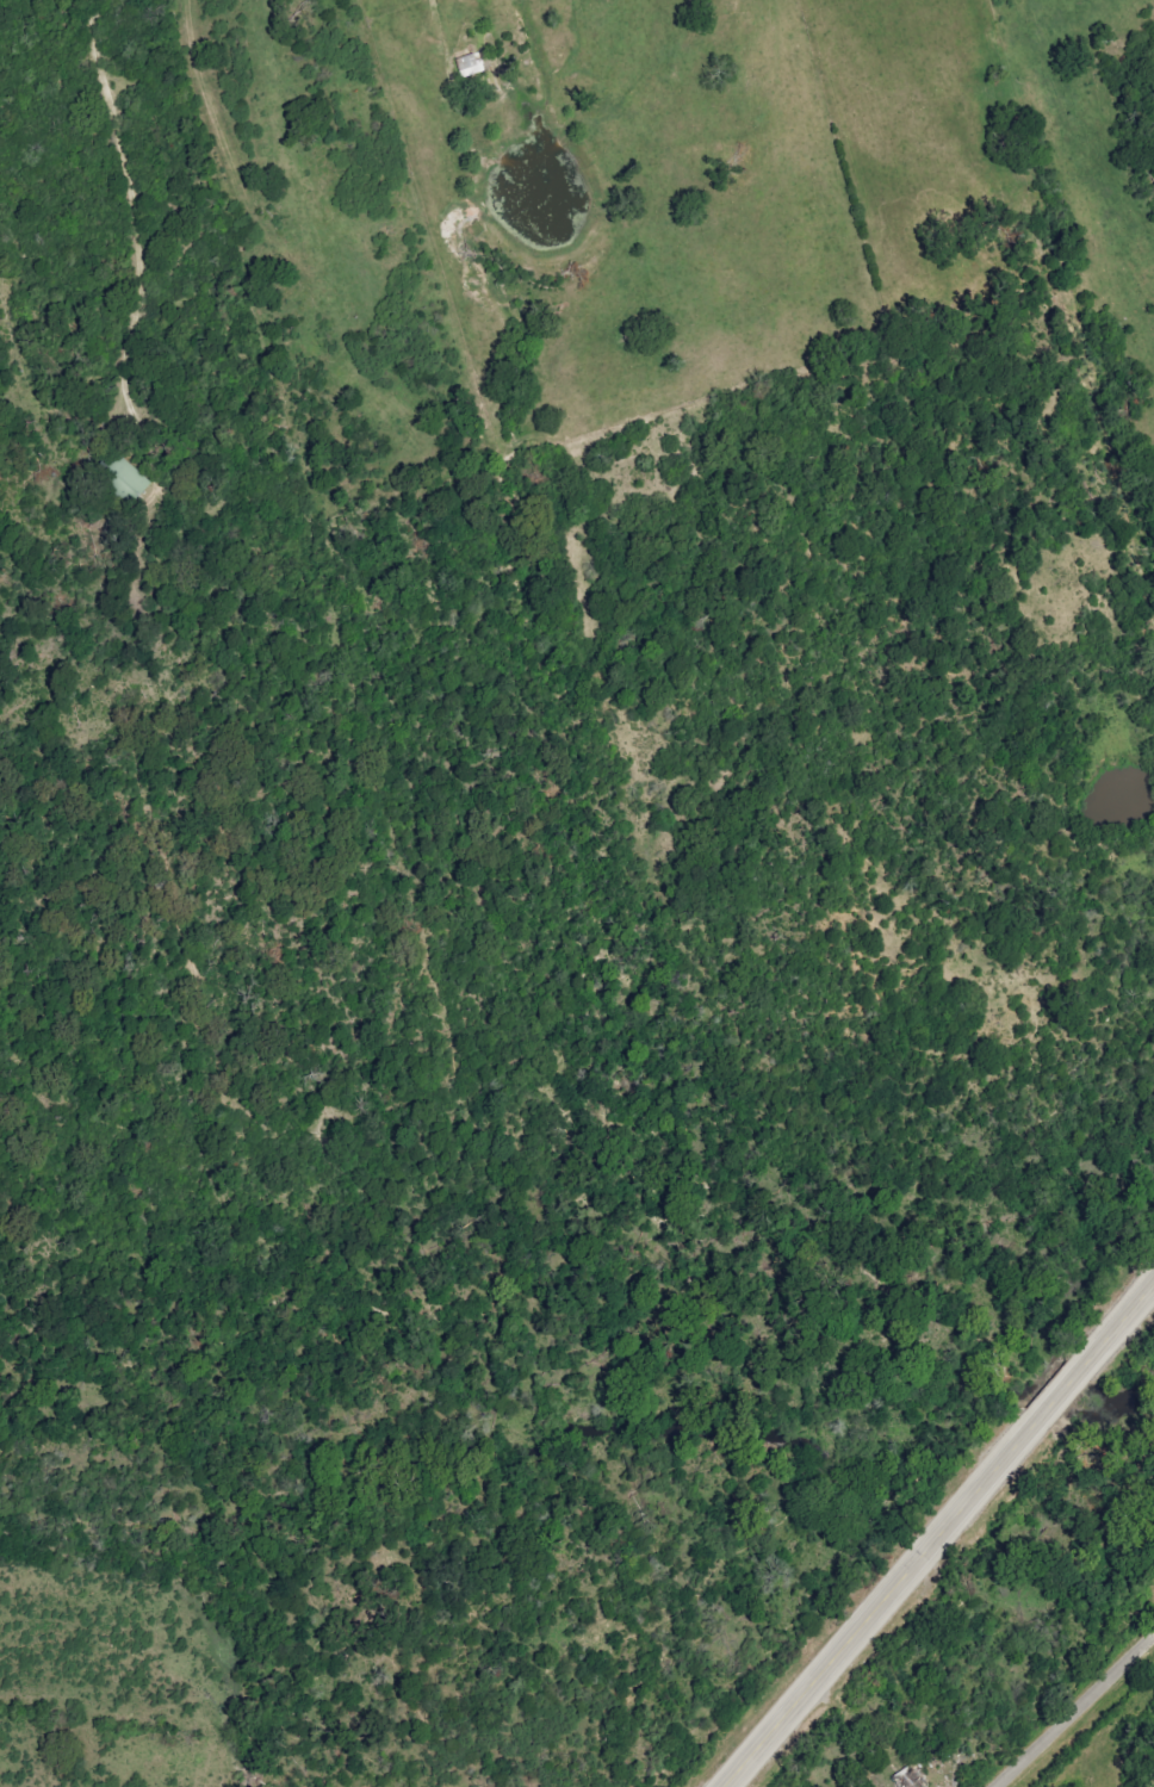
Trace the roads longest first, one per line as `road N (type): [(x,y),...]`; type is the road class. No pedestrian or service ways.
road 1 (primary): [(731,1786),(1153,1290)]
road 2 (residential): [(1004,1786),(1153,1644)]

